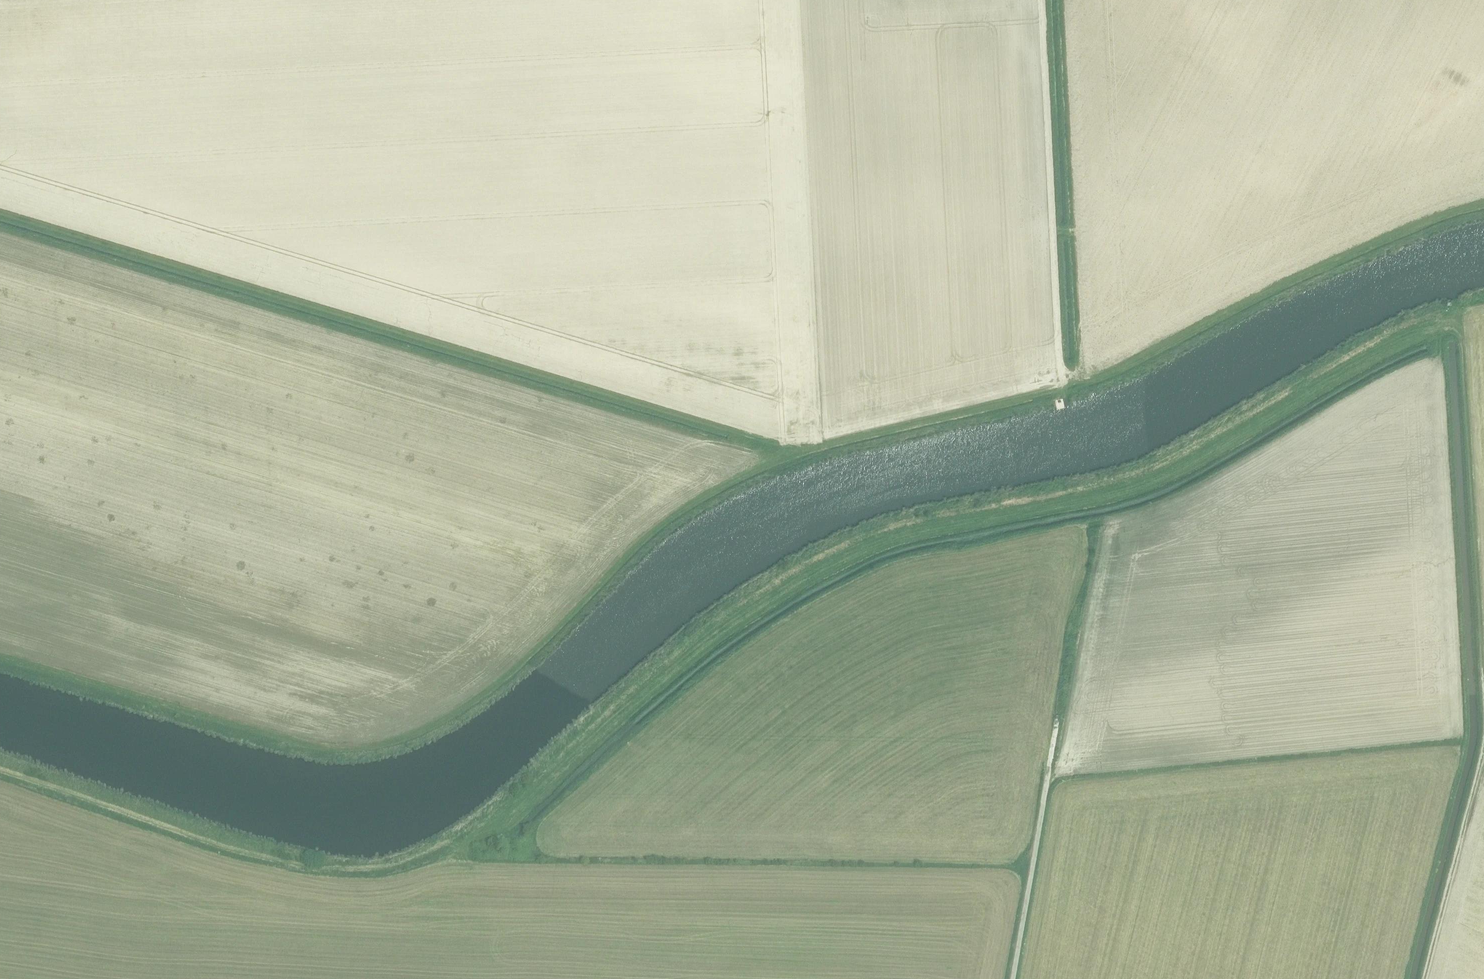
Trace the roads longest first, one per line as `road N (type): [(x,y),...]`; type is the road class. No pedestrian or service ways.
road 1 (track): [(1483,677),(1461,336)]
road 2 (track): [(1057,724),(1013,978)]
road 3 (track): [(1426,978),(1483,751)]

